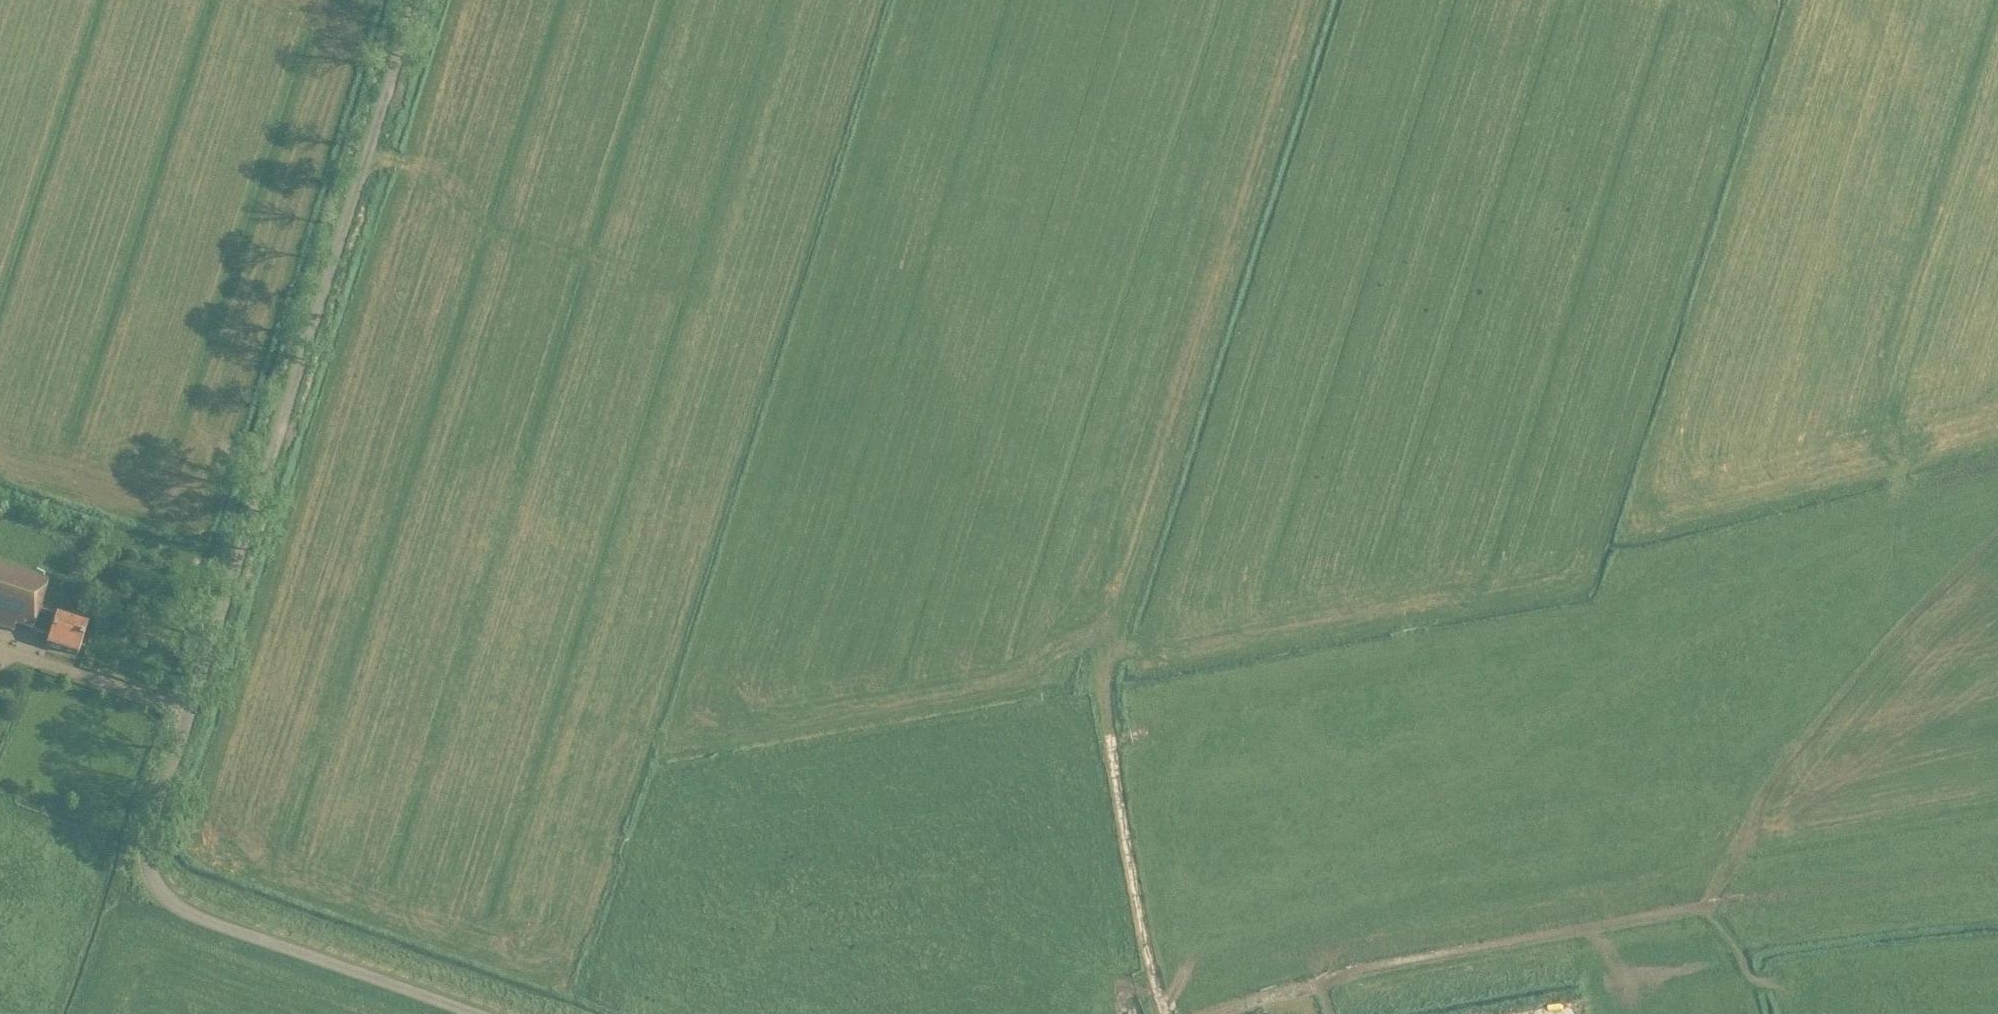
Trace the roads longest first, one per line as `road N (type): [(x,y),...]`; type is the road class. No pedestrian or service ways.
road 1 (unclassified): [(491,1013),(163,897),(141,866),(338,228),(420,0)]

